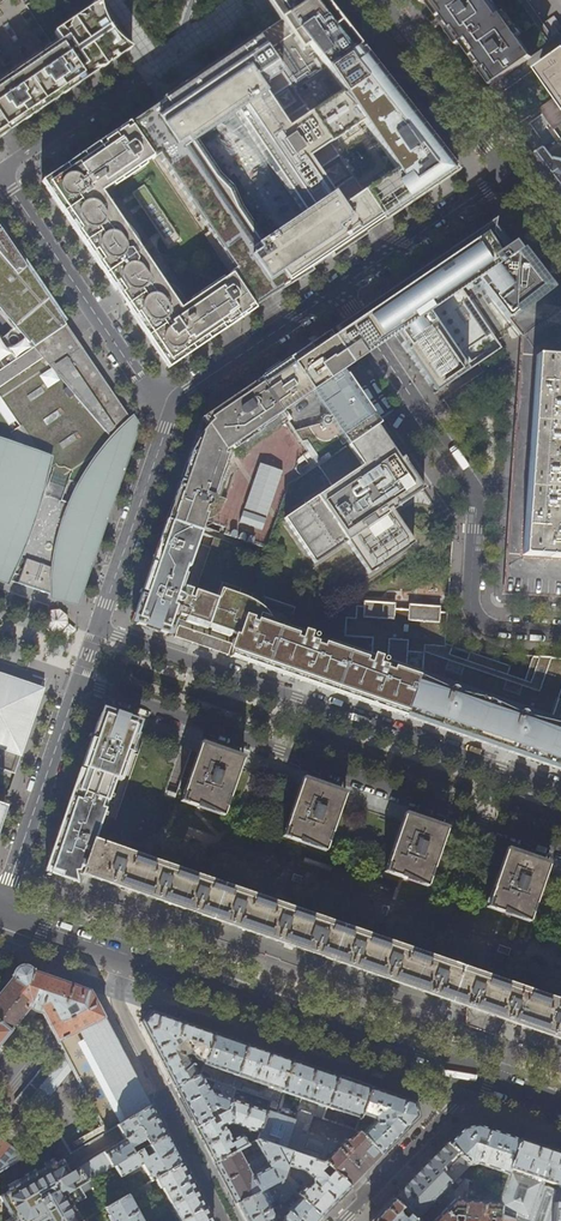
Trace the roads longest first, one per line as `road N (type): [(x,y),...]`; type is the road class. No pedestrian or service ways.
road 1 (residential): [(78,681),(560,849)]
road 2 (secondary): [(0,912),(467,1072)]
road 3 (residential): [(560,790),(96,630)]
road 4 (residential): [(513,173),(190,388),(173,408)]
road 5 (residential): [(0,173),(146,392),(173,408)]
road 6 (residential): [(78,681),(0,906)]
road 7 (residential): [(173,408),(96,630)]
road 8 (residential): [(513,173),(377,0)]
road 9 (residential): [(467,1072),(452,1107),(343,1220)]
road 10 (residential): [(0,172),(108,98)]

